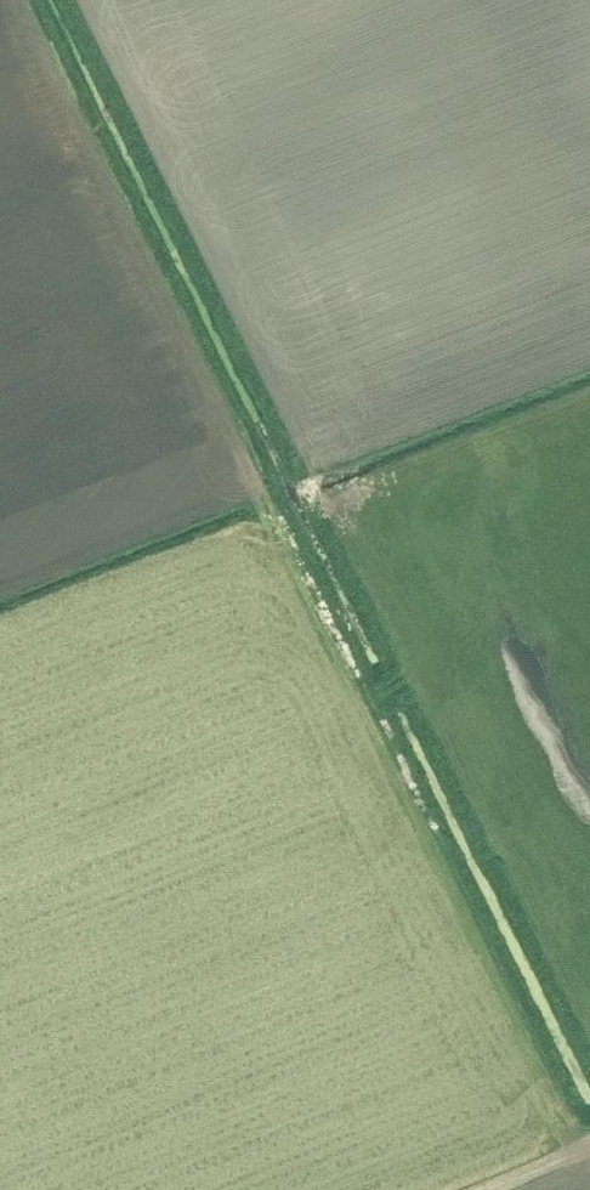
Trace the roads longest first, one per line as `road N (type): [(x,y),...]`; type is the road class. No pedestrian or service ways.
road 1 (track): [(458,1189),(589,1137)]

